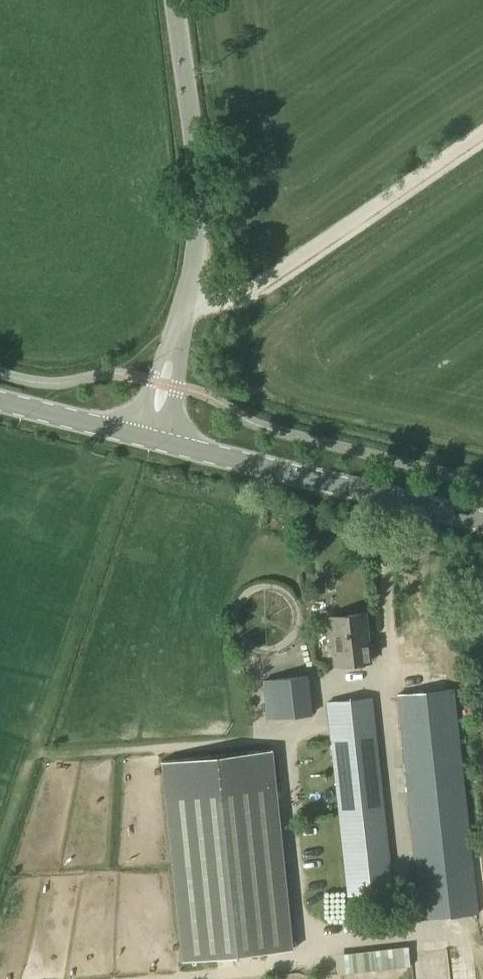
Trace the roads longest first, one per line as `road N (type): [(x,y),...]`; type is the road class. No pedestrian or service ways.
road 1 (unclassified): [(149,439),(199,243),(202,197),(173,0)]
road 2 (secondary): [(482,522),(149,439)]
road 3 (secondary): [(149,439),(0,401)]

